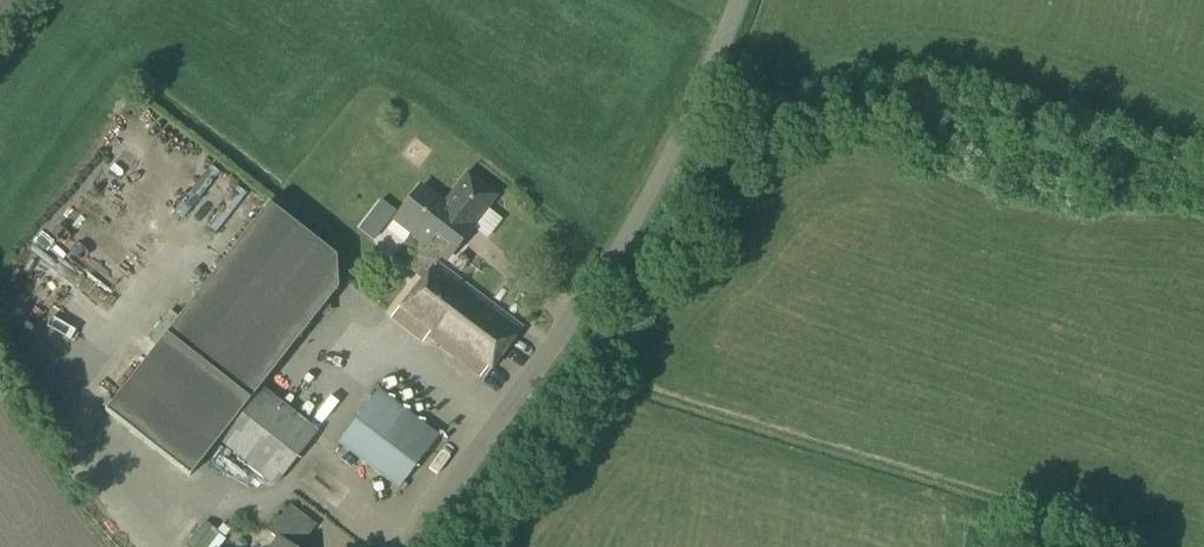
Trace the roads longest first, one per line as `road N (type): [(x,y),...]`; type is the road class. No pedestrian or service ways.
road 1 (unclassified): [(431,546),(582,340),(703,110),(743,0)]
road 2 (track): [(565,364),(1057,520)]

